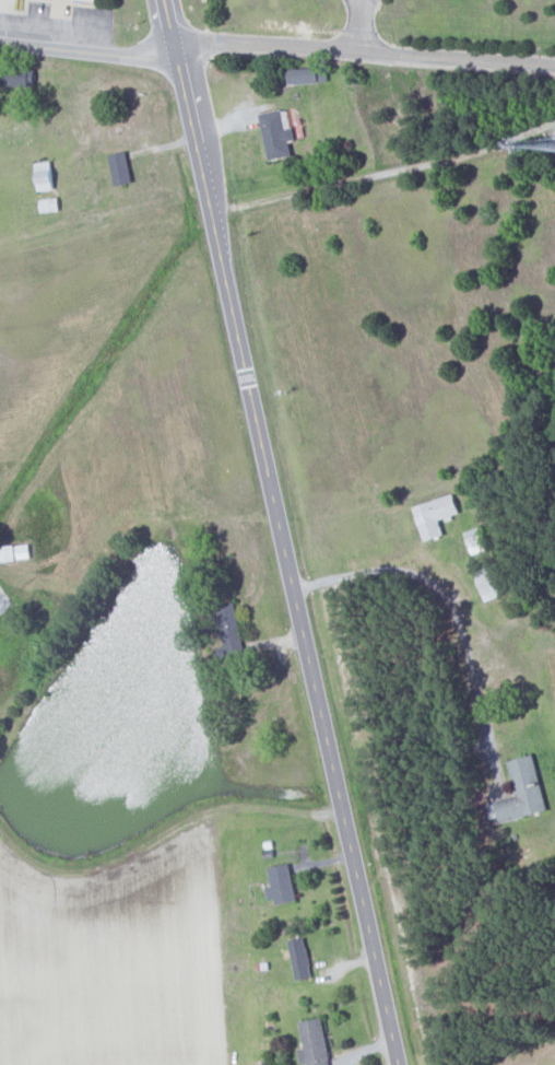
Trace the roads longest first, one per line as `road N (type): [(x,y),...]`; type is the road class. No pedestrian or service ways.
road 1 (secondary): [(286,577),(163,0)]
road 2 (secondary): [(400,1064),(286,577)]
road 3 (residential): [(0,42),(134,57),(175,52)]

